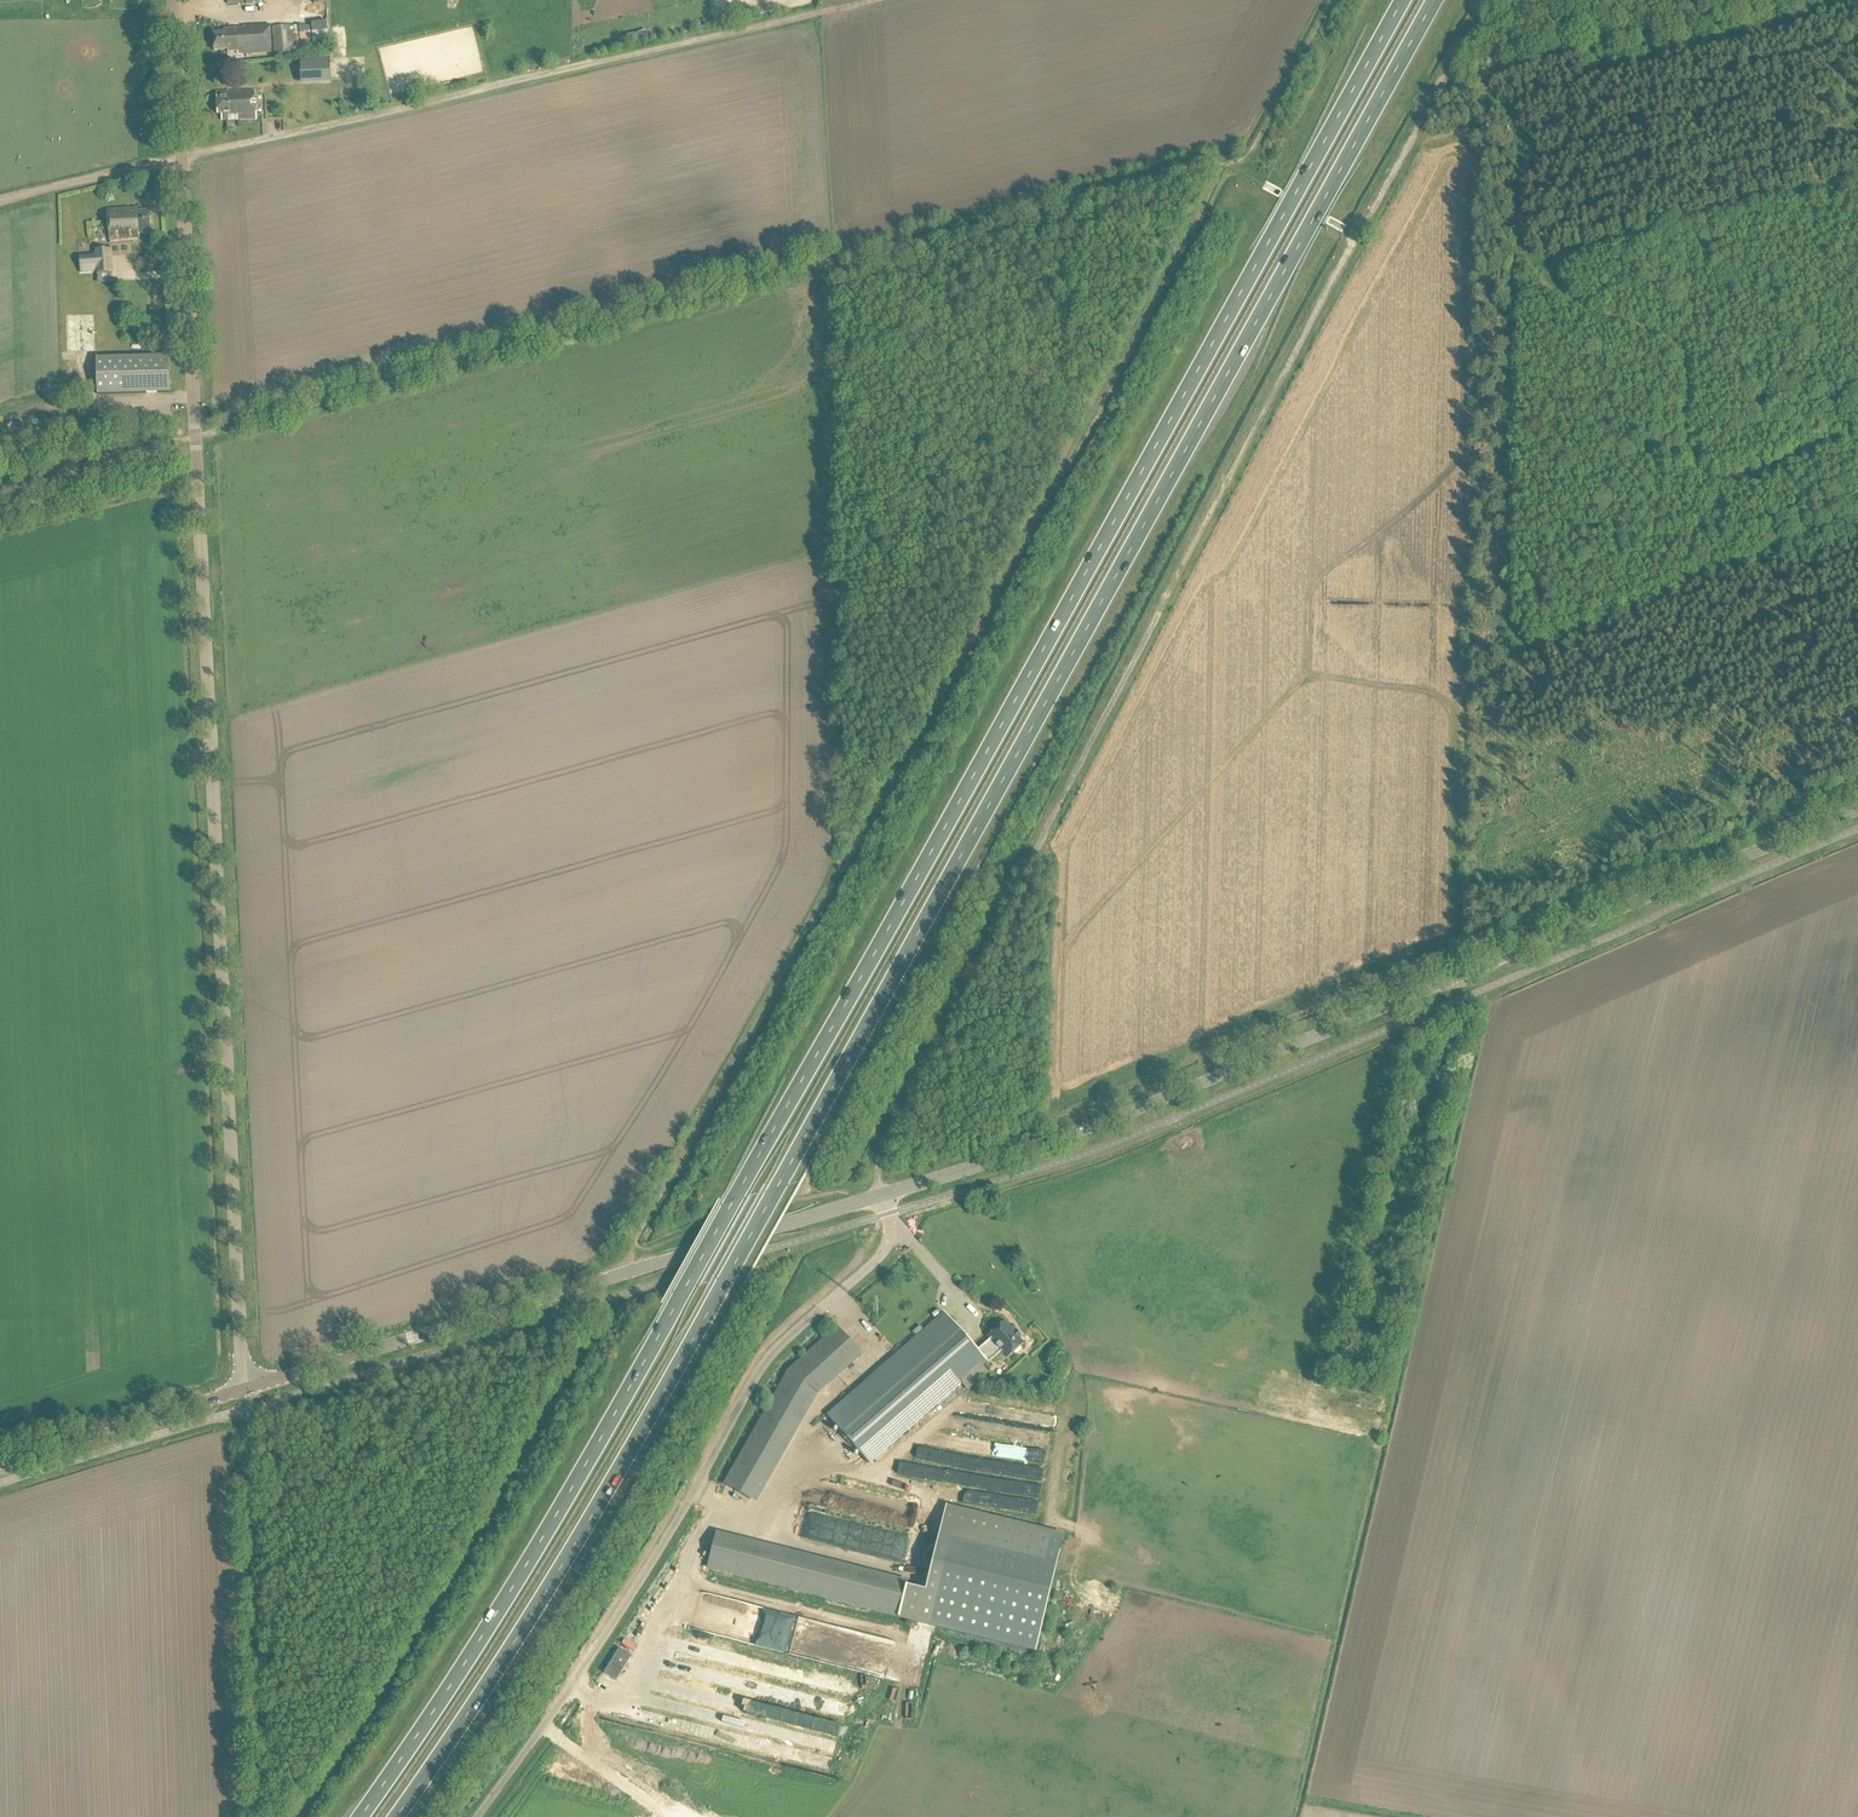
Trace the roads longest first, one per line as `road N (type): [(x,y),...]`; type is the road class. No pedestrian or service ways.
road 1 (trunk): [(1403,0),(610,1424),(501,1608),(361,1816)]
road 2 (trunk): [(396,1816),(639,1438),(1436,0)]
road 3 (tertiary): [(245,1392),(174,0)]
road 4 (track): [(882,1198),(886,1132),(1356,238)]
road 5 (tertiary): [(882,1198),(1083,1132),(1857,810)]
road 6 (track): [(1857,442),(1818,443),(1752,480),(1718,482),(1688,446),(1687,364),(1677,343),(1587,311),(1553,288),(1546,261),(1857,175)]
road 7 (unclassified): [(478,1816),(615,1621),(766,1361),(888,1250),(894,1230),(882,1198)]
road 8 (tertiary): [(882,1198),(245,1392)]
road 9 (track): [(248,1408),(265,1816)]
road 10 (tertiary): [(0,1464),(245,1392)]
road 11 (track): [(182,158),(0,202)]
road 12 (track): [(1356,238),(1441,85)]

